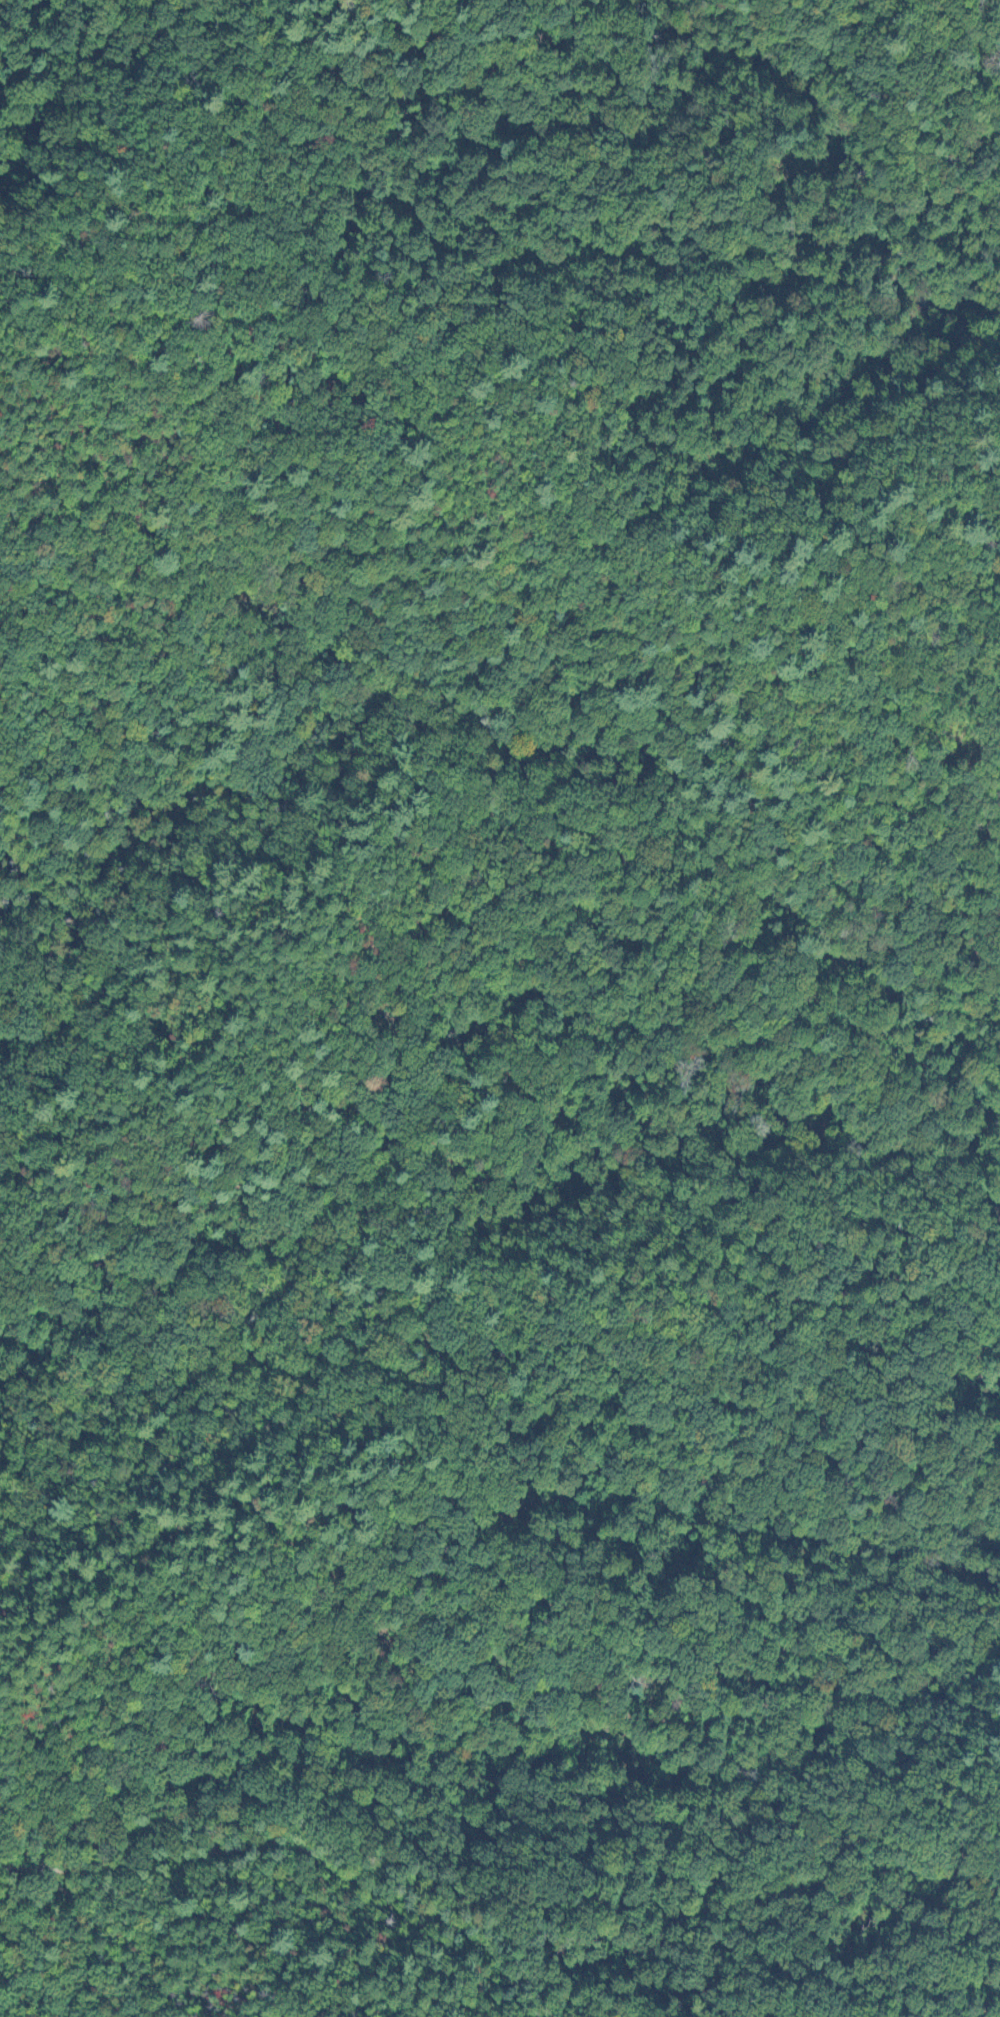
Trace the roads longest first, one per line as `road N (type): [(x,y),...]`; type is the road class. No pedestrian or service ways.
road 1 (track): [(40,1869),(139,1871),(284,1849),(326,1861),(418,1900),(491,1949),(524,1993),(557,2016)]

